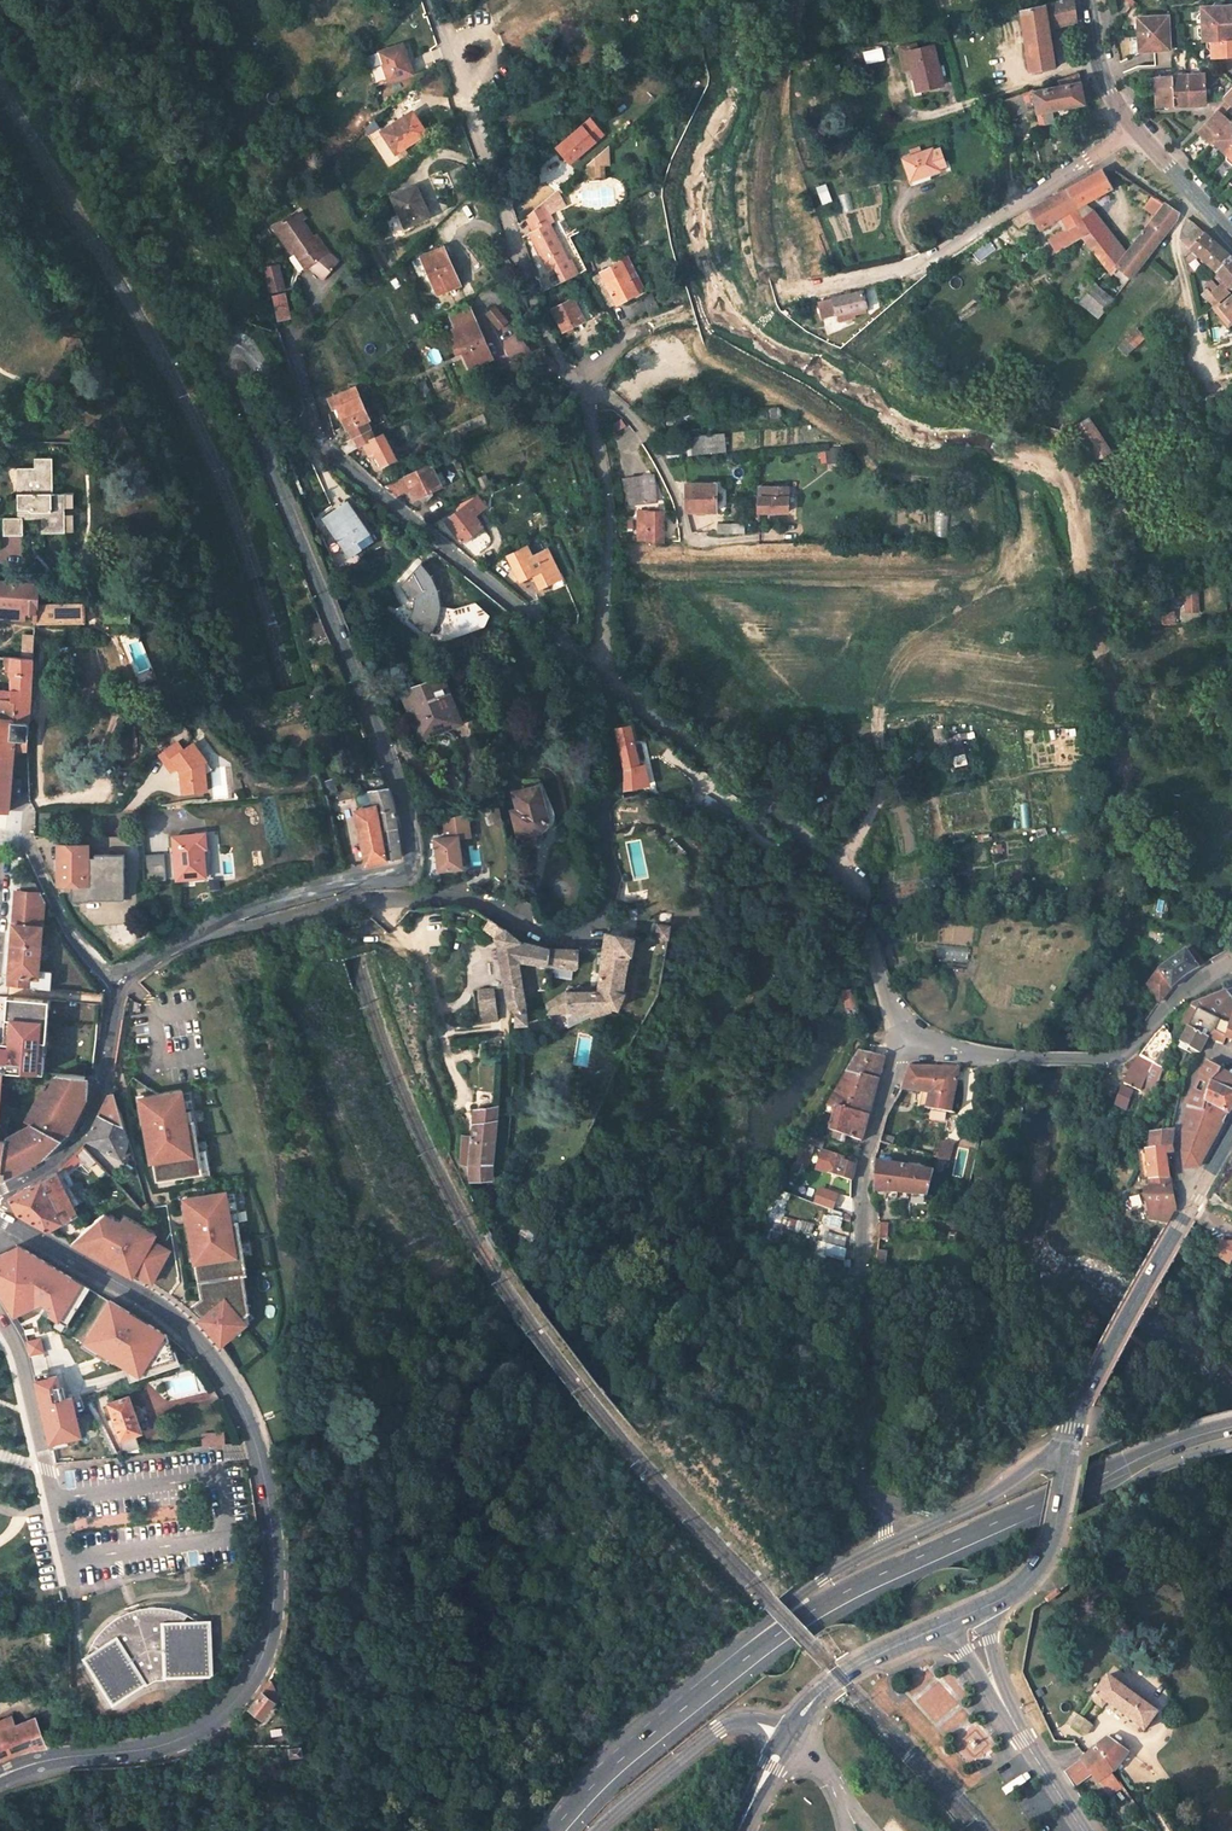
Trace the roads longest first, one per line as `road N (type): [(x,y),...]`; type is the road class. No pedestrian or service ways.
road 1 (residential): [(599,679),(296,421),(244,347),(229,345),(219,358),(390,769),(414,859),(410,877),(323,887),(238,912),(172,945)]
road 2 (track): [(380,899),(393,927),(425,951),(444,1031),(507,1026),(508,1039),(491,1243),(467,1342),(425,1453),(428,1676),(396,1757),(349,1830)]
road 3 (tertiary): [(0,1218),(138,1293),(203,1347),(235,1395),(257,1449),(274,1571),(271,1634),(259,1669),(230,1711),(163,1747),(41,1762),(0,1776)]
road 4 (residential): [(599,679),(612,771),(601,812),(611,878),(600,924),(553,939),(470,898),(356,899),(172,945)]
road 5 (tertiary): [(713,1678),(815,1609),(918,1556),(1132,1466),(1231,1435)]
road 6 (residential): [(886,1508),(858,1480),(855,1458),(869,1385),(859,1204),(873,1132),(912,1037)]
road 7 (residential): [(599,679),(845,875),(890,1001),(912,1037)]
road 8 (residential): [(427,0),(550,339),(574,375),(596,390)]
road 9 (residential): [(797,292),(917,266),(1136,128)]
road 10 (residential): [(912,1037),(940,1050),(1115,1056),(1204,982)]
road 11 (residential): [(599,679),(608,521),(596,390)]
road 12 (residential): [(0,1317),(21,1352),(74,1582)]
road 13 (tertiary): [(1191,1209),(1083,1403),(1073,1445)]
road 14 (residential): [(0,1190),(46,1165),(83,1125),(104,1077),(115,983)]
road 15 (tertiary): [(885,1545),(787,1604),(713,1678)]
road 16 (tertiary): [(562,1830),(598,1782),(713,1678)]
road 17 (residential): [(1231,1066),(1205,1049),(1182,1103),(1178,1174),(1191,1209)]
road 18 (tertiary): [(1073,1445),(1053,1540),(1038,1568),(983,1607)]
road 19 (residential): [(115,983),(69,934),(25,844),(1,834)]
road 20 (tertiary): [(943,1625),(850,1670),(794,1725)]
road 21 (tertiary): [(602,1830),(728,1724)]
road 22 (tertiary): [(1073,1445),(1032,1462),(979,1506),(946,1517)]
road 23 (unclassified): [(1136,128),(1231,235)]
road 24 (unclassified): [(1088,0),(1099,65),(1136,128)]
road 25 (unclassified): [(1010,1715),(1083,1830)]

